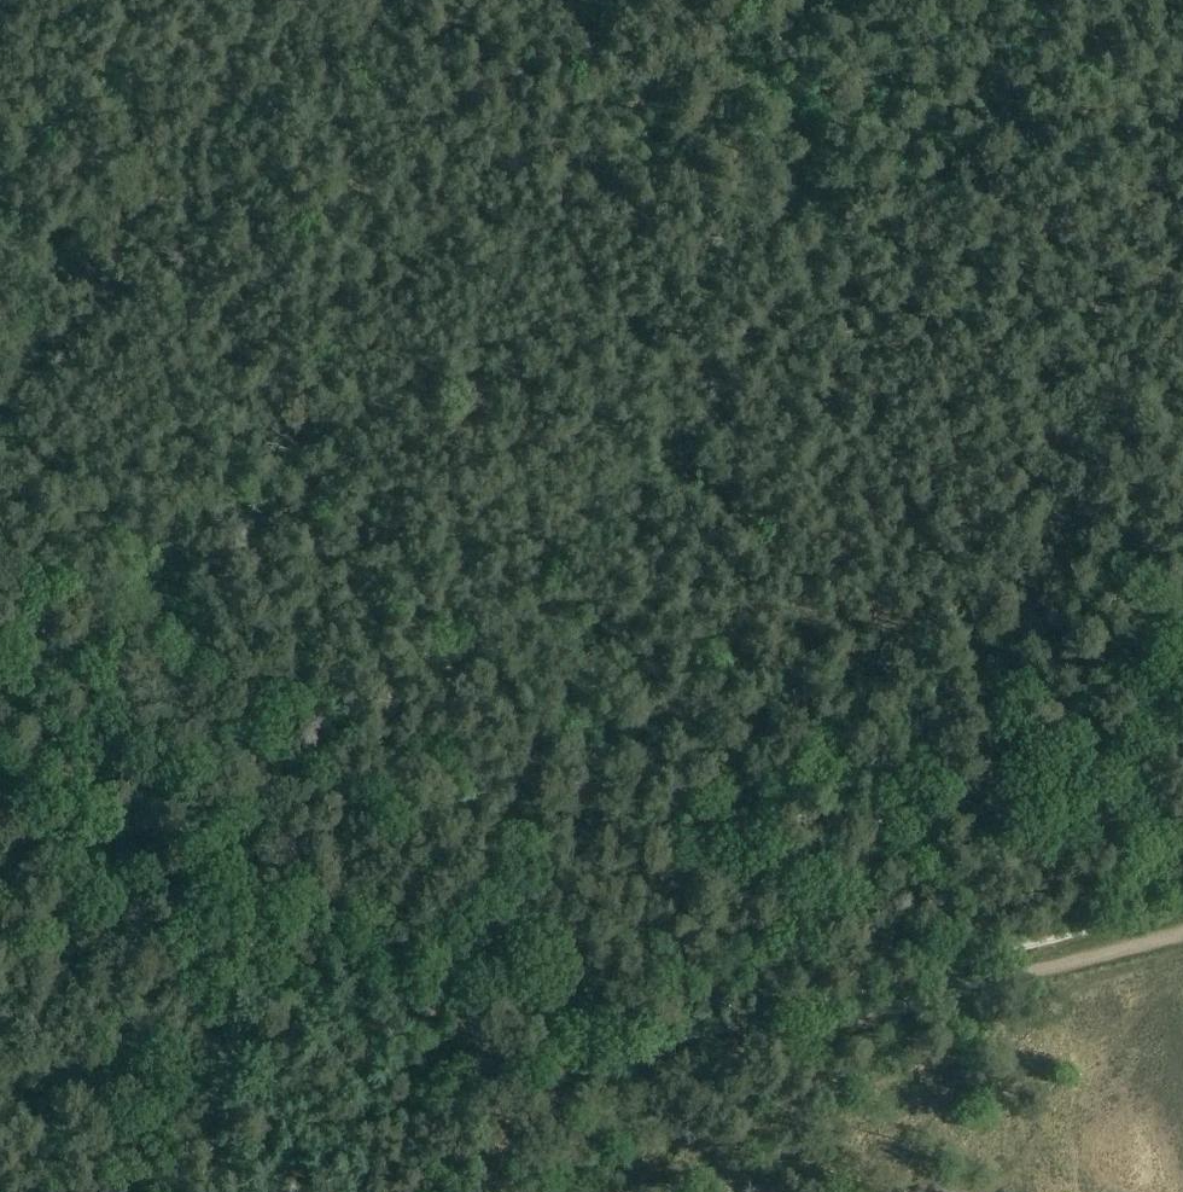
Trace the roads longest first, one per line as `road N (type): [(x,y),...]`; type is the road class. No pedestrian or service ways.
road 1 (track): [(1182,932),(698,1059),(596,1064),(509,1036)]
road 2 (track): [(509,1036),(276,952),(0,827)]
road 3 (track): [(869,0),(729,51),(580,63),(412,127)]

